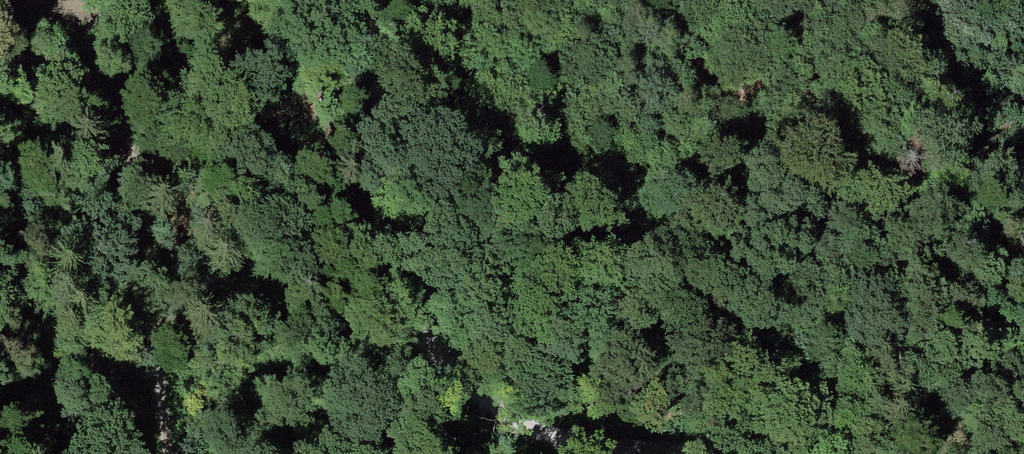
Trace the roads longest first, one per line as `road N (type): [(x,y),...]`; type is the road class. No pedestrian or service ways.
road 1 (track): [(630,453),(585,453),(521,431),(429,352),(396,288),(387,237),(387,0)]
road 2 (track): [(168,453),(112,94)]
road 3 (track): [(915,0),(1023,232)]
road 4 (track): [(112,94),(80,73),(0,58)]

